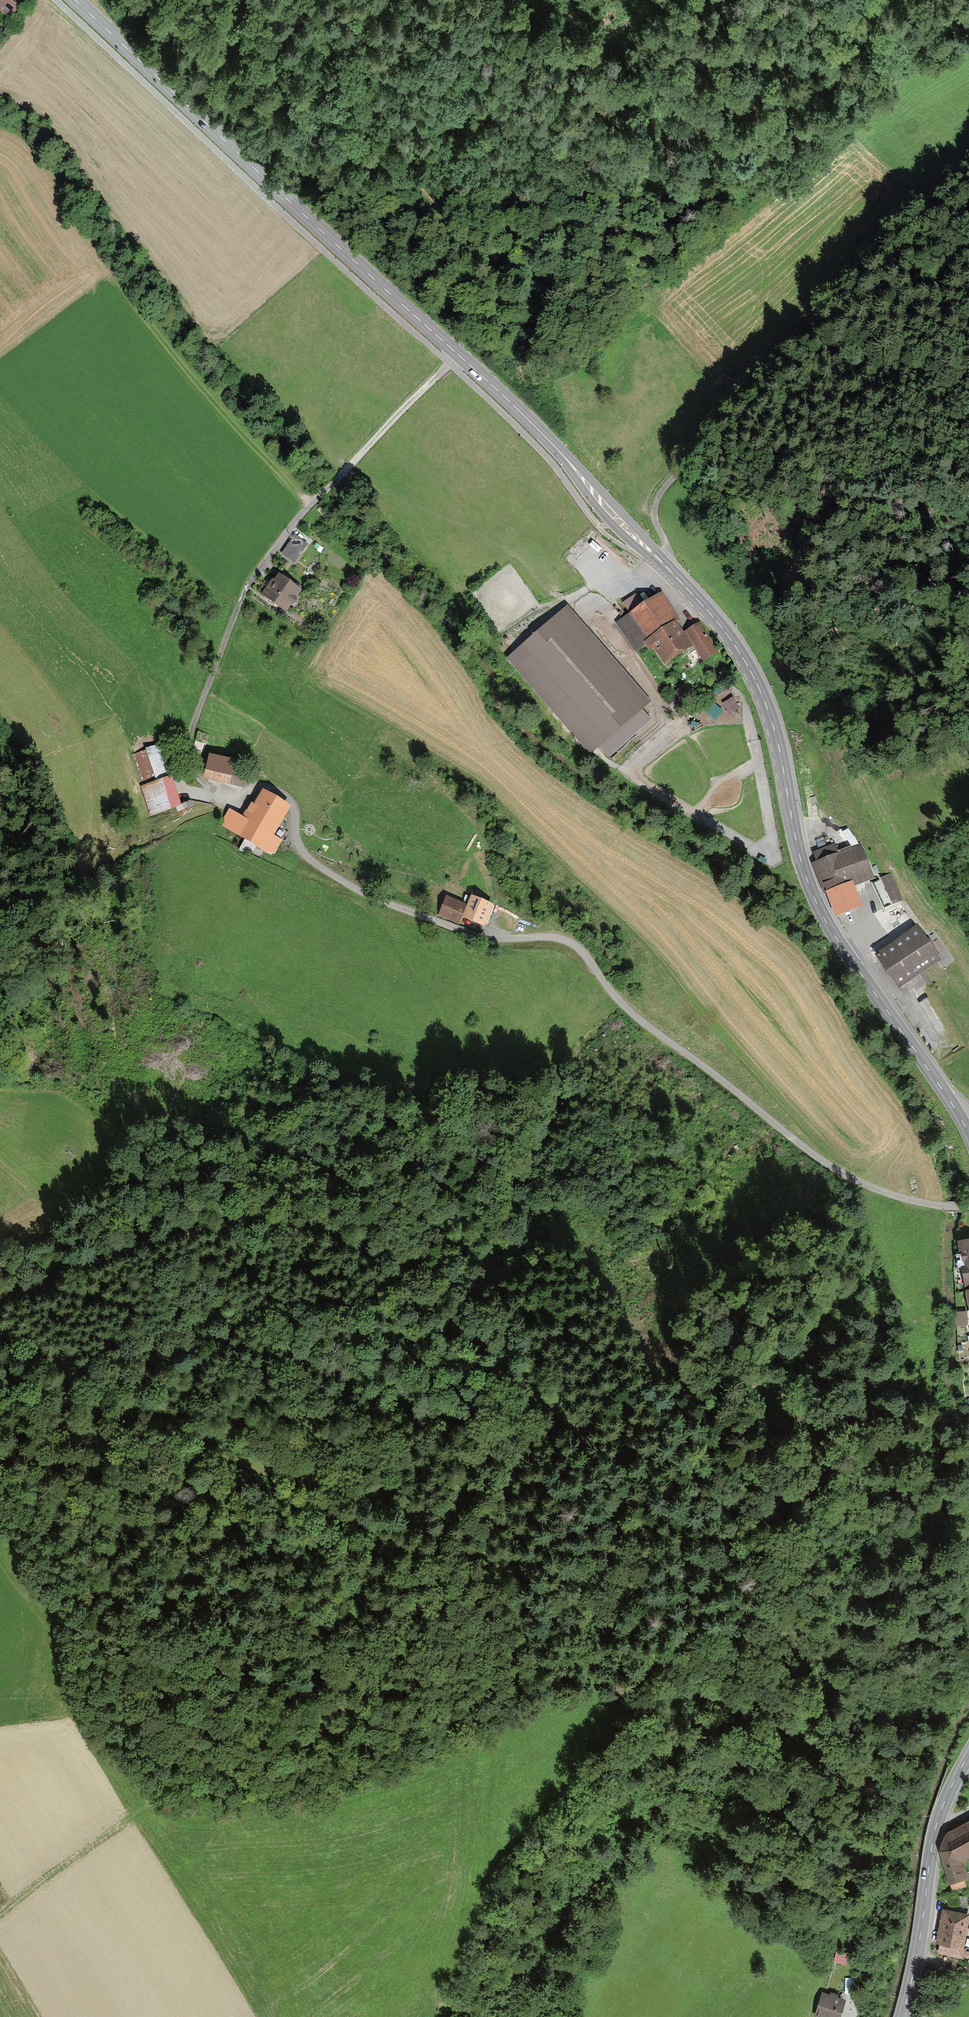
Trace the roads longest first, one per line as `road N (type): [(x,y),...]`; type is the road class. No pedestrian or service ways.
road 1 (residential): [(460,356),(299,517),(257,573),(202,700),(186,745),(188,763),(200,782),(219,792),(279,793),(289,801),(295,843),(307,861),(358,890),(486,940),(568,941),(631,1014),(812,1155),(863,1185),(918,1203),(968,1206)]
road 2 (tertiary): [(968,1135),(814,897),(771,717),(732,640),(460,356)]
road 3 (track): [(0,1306),(84,1266),(236,1221),(344,1241),(437,1324),(567,1421),(690,1614)]
road 4 (track): [(219,0),(289,96),(380,139),(460,244),(502,271),(601,269),(797,122)]
road 5 (track): [(0,1329),(192,1441),(355,1498),(522,1577),(542,1595),(596,1691)]
road 6 (track): [(0,1461),(102,1581),(154,1624),(310,1700),(395,1721),(488,1719)]
road 7 (tertiary): [(460,356),(75,0)]
road 8 (tertiary): [(901,2016),(938,1819),(968,1755)]
road 9 (track): [(654,0),(609,36),(564,47),(524,35),(493,0)]
road 10 (track): [(0,1915),(132,1816)]

